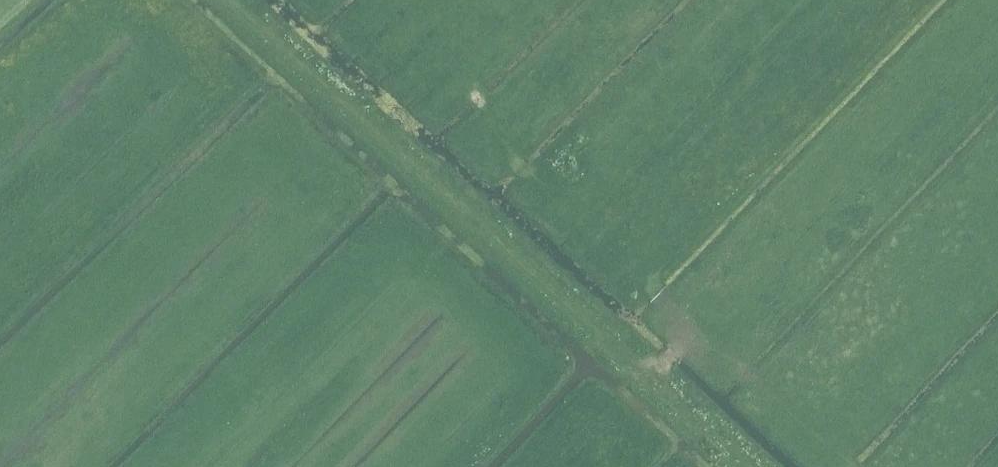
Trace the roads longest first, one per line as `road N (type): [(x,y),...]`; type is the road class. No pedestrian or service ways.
road 1 (track): [(233,0),(748,466)]

